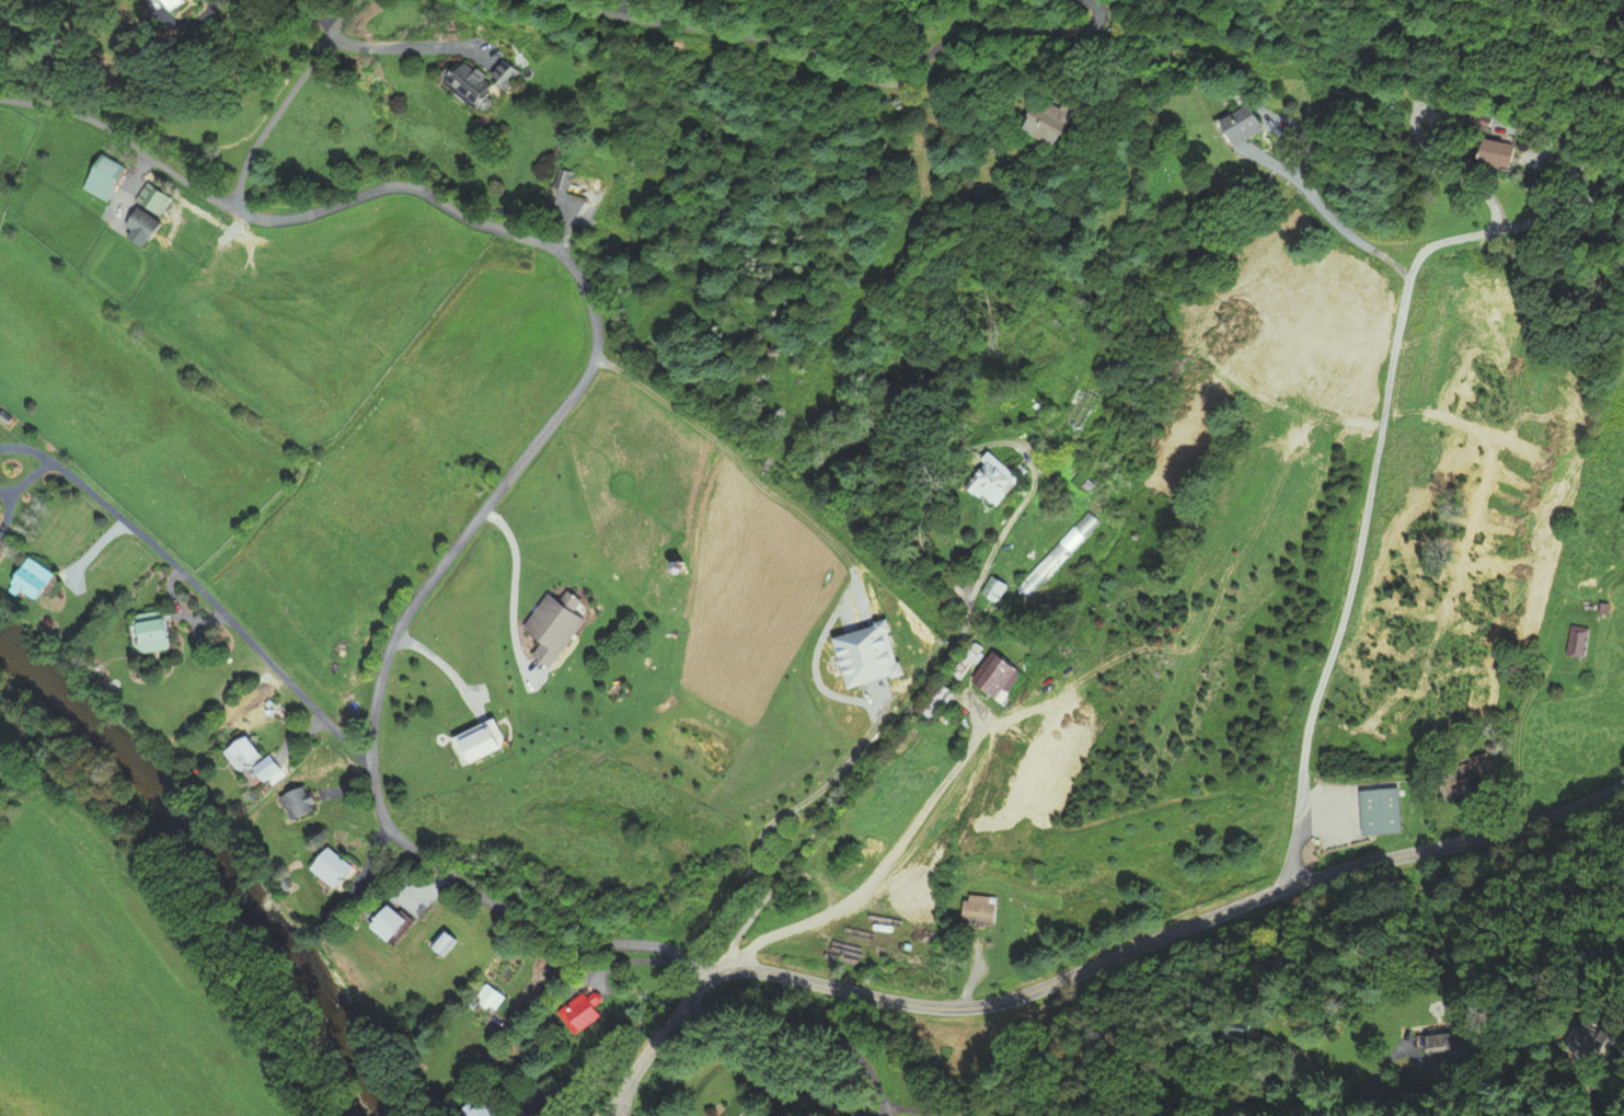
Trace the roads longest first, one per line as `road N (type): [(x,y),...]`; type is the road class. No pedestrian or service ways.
road 1 (residential): [(706,981),(670,950),(562,937),(477,894),(394,833),(375,789),(372,726),(395,640),(425,586),(591,367),(597,320),(580,276),(543,241),(473,220),(406,187),(300,217),(257,218),(234,209)]
road 2 (tertiary): [(603,1115),(683,1004),(729,970),(773,973),(906,1005),(1005,1003),(1253,900),(1556,818),(1623,792)]
road 3 (residential): [(729,970),(737,937),(961,632),(981,573),(1032,490),(1028,459),(1006,440)]
road 4 (residential): [(539,0),(741,34),(871,79),(906,69),(981,25),(1089,35),(1099,23),(1090,0)]
road 5 (residential): [(57,464),(178,568),(371,762)]
road 6 (residential): [(234,209),(100,124),(0,99)]
road 7 (residential): [(234,209),(246,160),(357,0)]
road 8 (residential): [(1250,1115),(1360,1107),(1383,1066),(1407,1045)]
road 9 (residential): [(786,976),(862,1061),(889,1115)]

